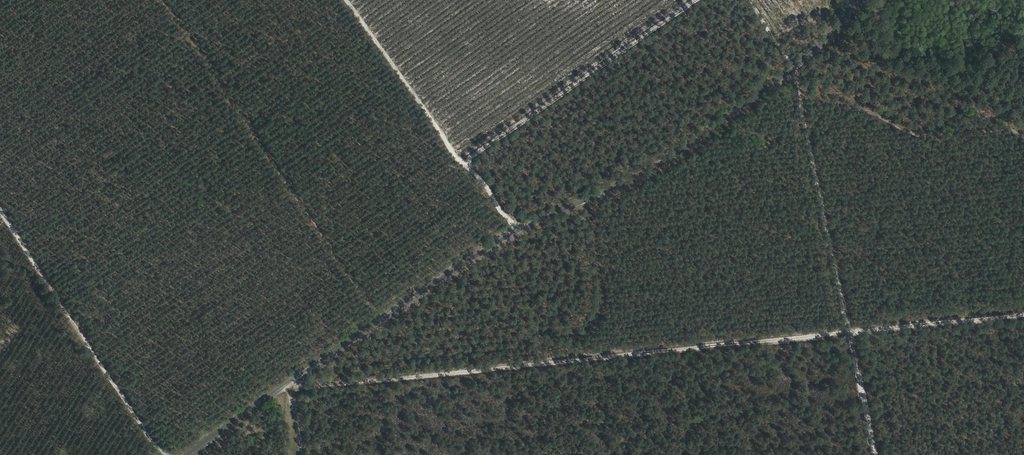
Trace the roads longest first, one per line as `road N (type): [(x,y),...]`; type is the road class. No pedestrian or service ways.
road 1 (residential): [(860,0),(795,75),(672,160),(485,252),(190,454)]
road 2 (track): [(703,0),(463,167),(347,0)]
road 3 (track): [(384,322),(163,0)]
road 4 (track): [(170,454),(0,208)]

